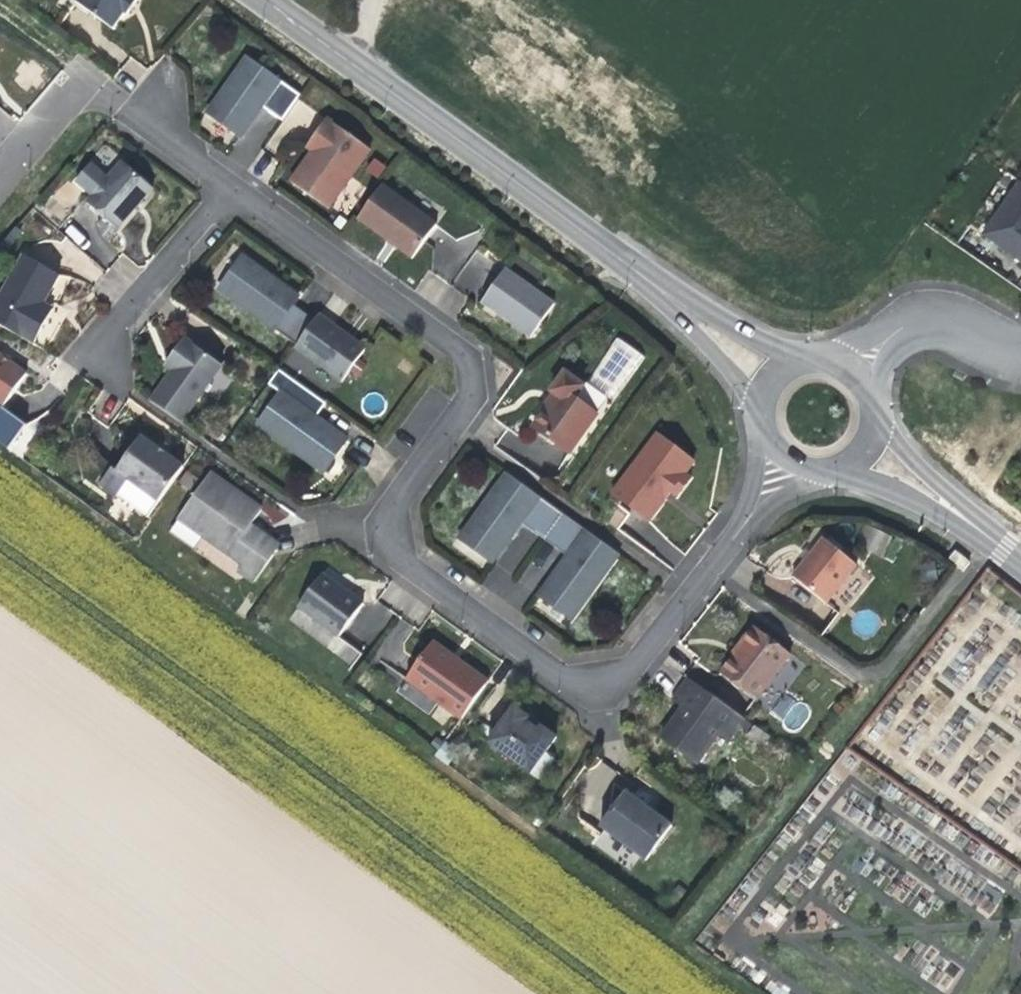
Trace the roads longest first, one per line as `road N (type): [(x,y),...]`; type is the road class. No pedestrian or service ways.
road 1 (residential): [(790,457),(638,661),(603,679),(559,674),(416,570),(391,539),(397,504),(473,393),(467,358),(232,186)]
road 2 (tertiary): [(261,0),(656,285)]
road 3 (residential): [(232,186),(159,128),(97,93),(51,115),(0,178)]
road 4 (residential): [(232,186),(116,321),(103,357)]
road 5 (residential): [(854,375),(882,343),(925,321),(1020,357)]
road 6 (tertiary): [(656,285),(766,415)]
road 7 (tertiary): [(804,363),(656,285)]
road 8 (tertiary): [(827,464),(966,519)]
road 9 (tertiary): [(966,519),(870,415)]

